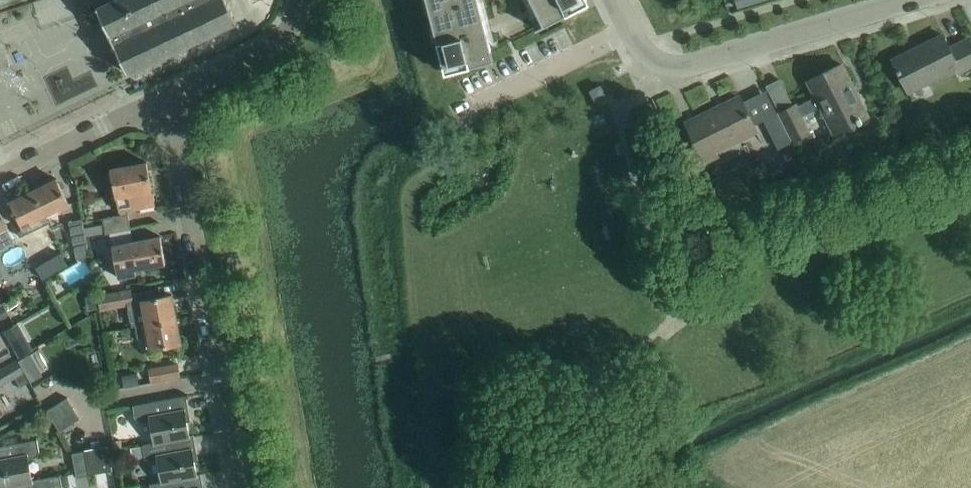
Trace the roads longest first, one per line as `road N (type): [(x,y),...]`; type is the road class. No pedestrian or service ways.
road 1 (residential): [(243,487),(170,94)]
road 2 (residential): [(613,0),(646,54),(672,66),(905,0)]
road 3 (unclassified): [(170,94),(0,175)]
road 4 (unclassified): [(170,94),(281,41),(299,0)]

